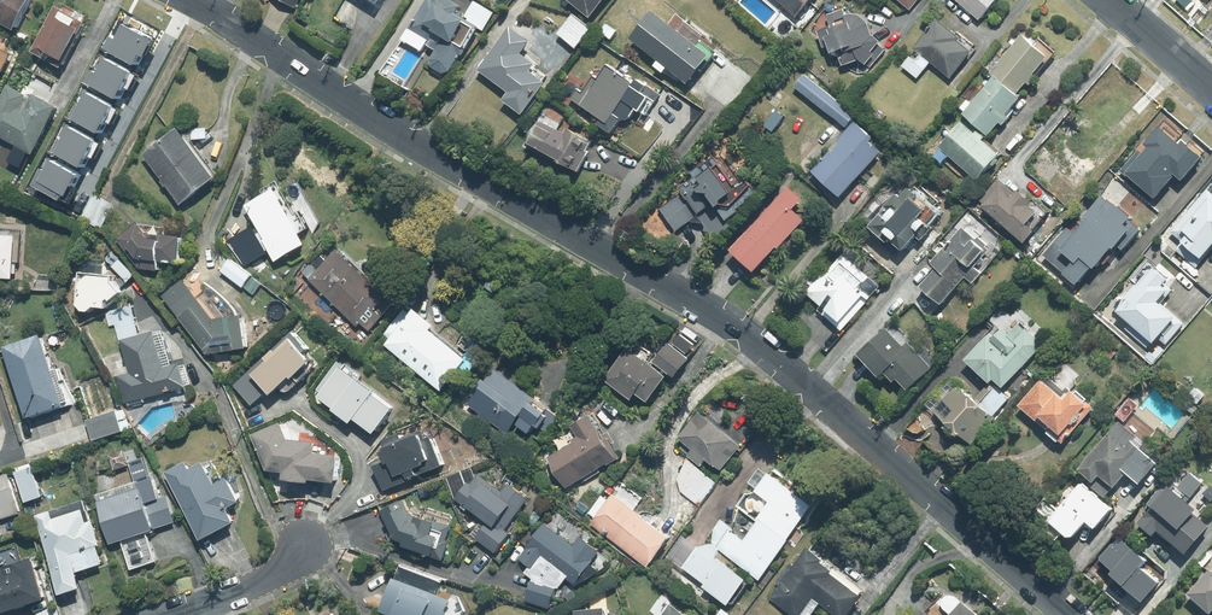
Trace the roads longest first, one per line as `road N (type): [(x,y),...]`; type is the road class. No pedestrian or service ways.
road 1 (residential): [(192,0),(423,146),(741,329),(1071,614)]
road 2 (residential): [(303,545),(281,570),(243,592),(171,614)]
road 3 (residential): [(1110,0),(1211,89)]

